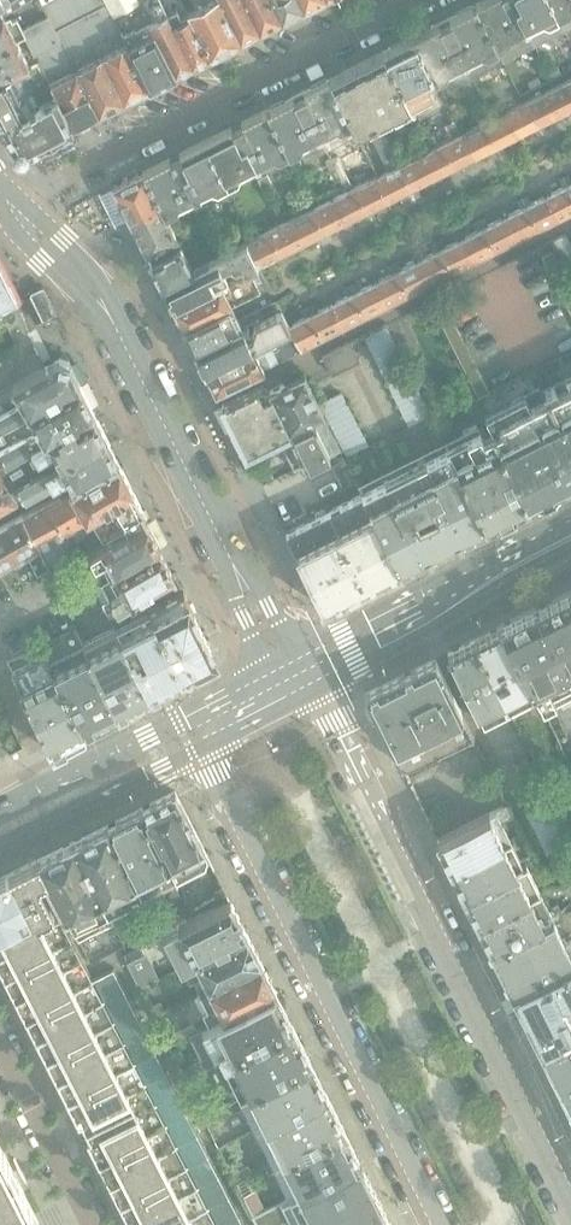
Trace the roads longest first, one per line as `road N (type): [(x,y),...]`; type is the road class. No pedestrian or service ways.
road 1 (residential): [(570,1211),(309,671)]
road 2 (residential): [(191,733),(438,1224)]
road 3 (residential): [(416,0),(6,204)]
road 4 (secondary): [(570,536),(309,671)]
road 5 (residential): [(229,553),(114,329)]
road 6 (secondary): [(0,846),(159,769),(191,733)]
road 7 (secondary): [(191,733),(144,737),(0,811)]
road 8 (residential): [(89,1224),(0,1048)]
road 9 (residential): [(114,329),(91,267),(6,204)]
road 10 (residential): [(6,204),(27,243),(114,329)]
road 11 (residential): [(229,553),(235,600),(274,690)]
road 12 (residential): [(309,671),(255,580),(229,553)]

